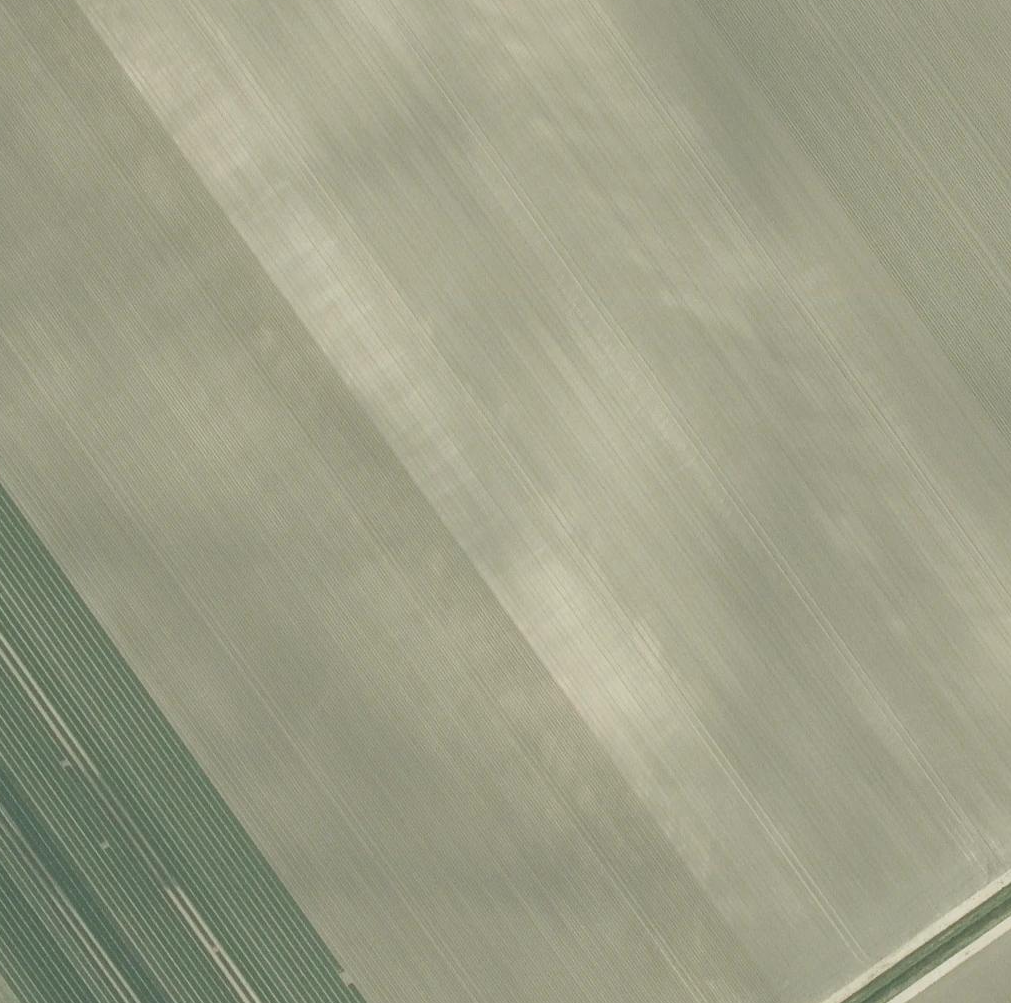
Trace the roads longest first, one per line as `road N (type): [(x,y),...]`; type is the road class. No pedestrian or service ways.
road 1 (track): [(830,1002),(1010,875)]
road 2 (track): [(1010,923),(897,1002)]

